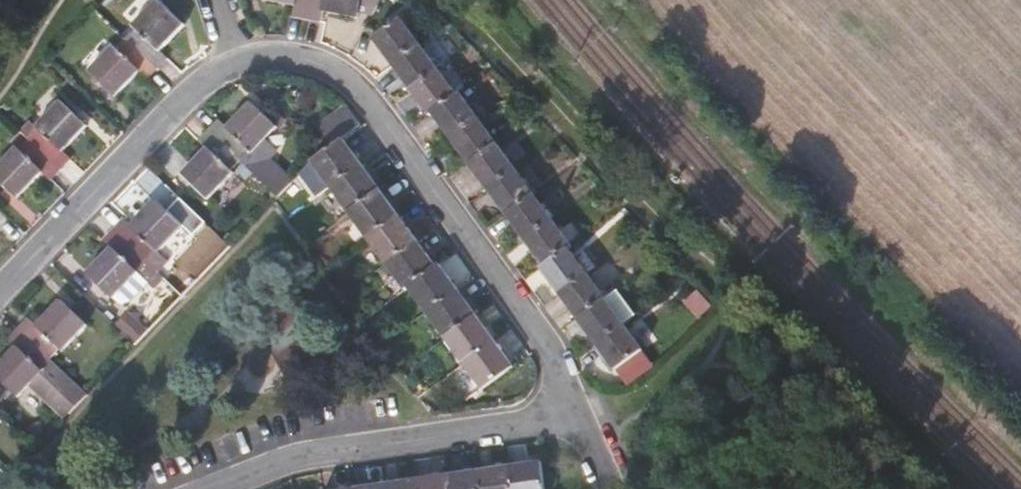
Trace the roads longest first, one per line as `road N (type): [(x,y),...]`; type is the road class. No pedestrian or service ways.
road 1 (residential): [(0,290),(199,82),(233,62),(299,60),(354,90),(547,352),(579,414)]
road 2 (residential): [(214,488),(280,463),(579,414)]
road 3 (track): [(733,311),(803,363),(922,488)]

